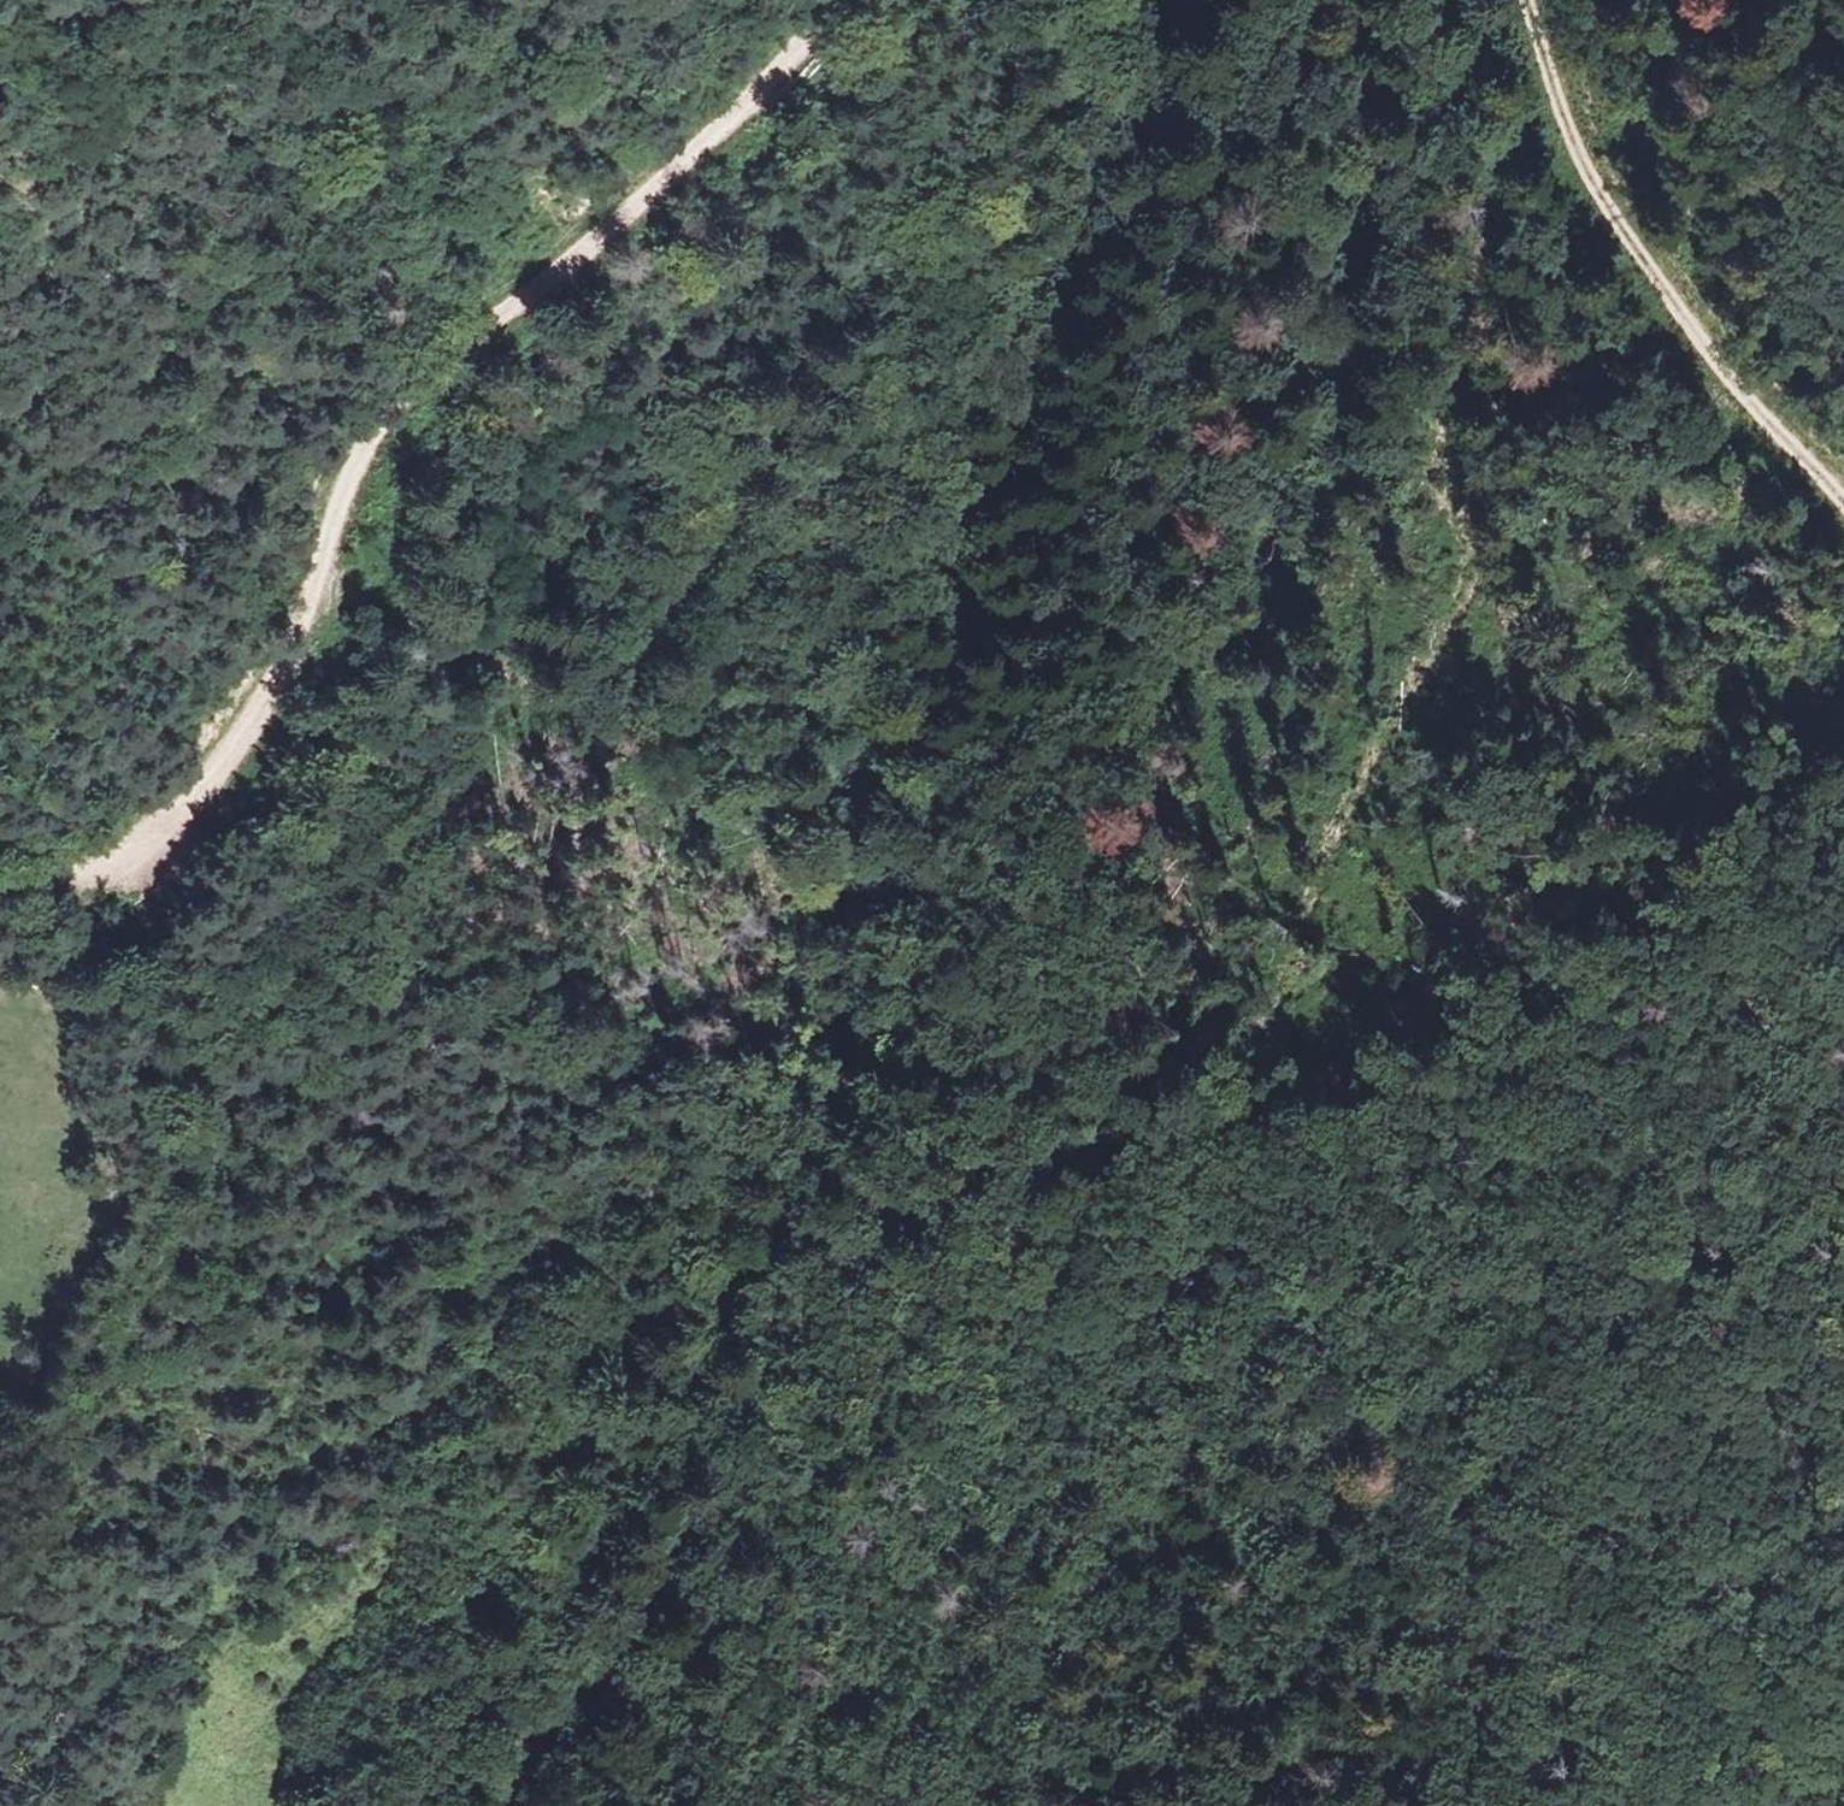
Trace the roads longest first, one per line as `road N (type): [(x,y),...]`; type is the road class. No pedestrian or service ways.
road 1 (track): [(0,907),(31,906),(120,863),(189,791),(283,670),(327,584),(346,510),(419,383),(500,324),(731,122),(799,49),(830,0)]
road 2 (track): [(1520,0),(1589,178),(1694,335),(1829,474),(1843,501)]

